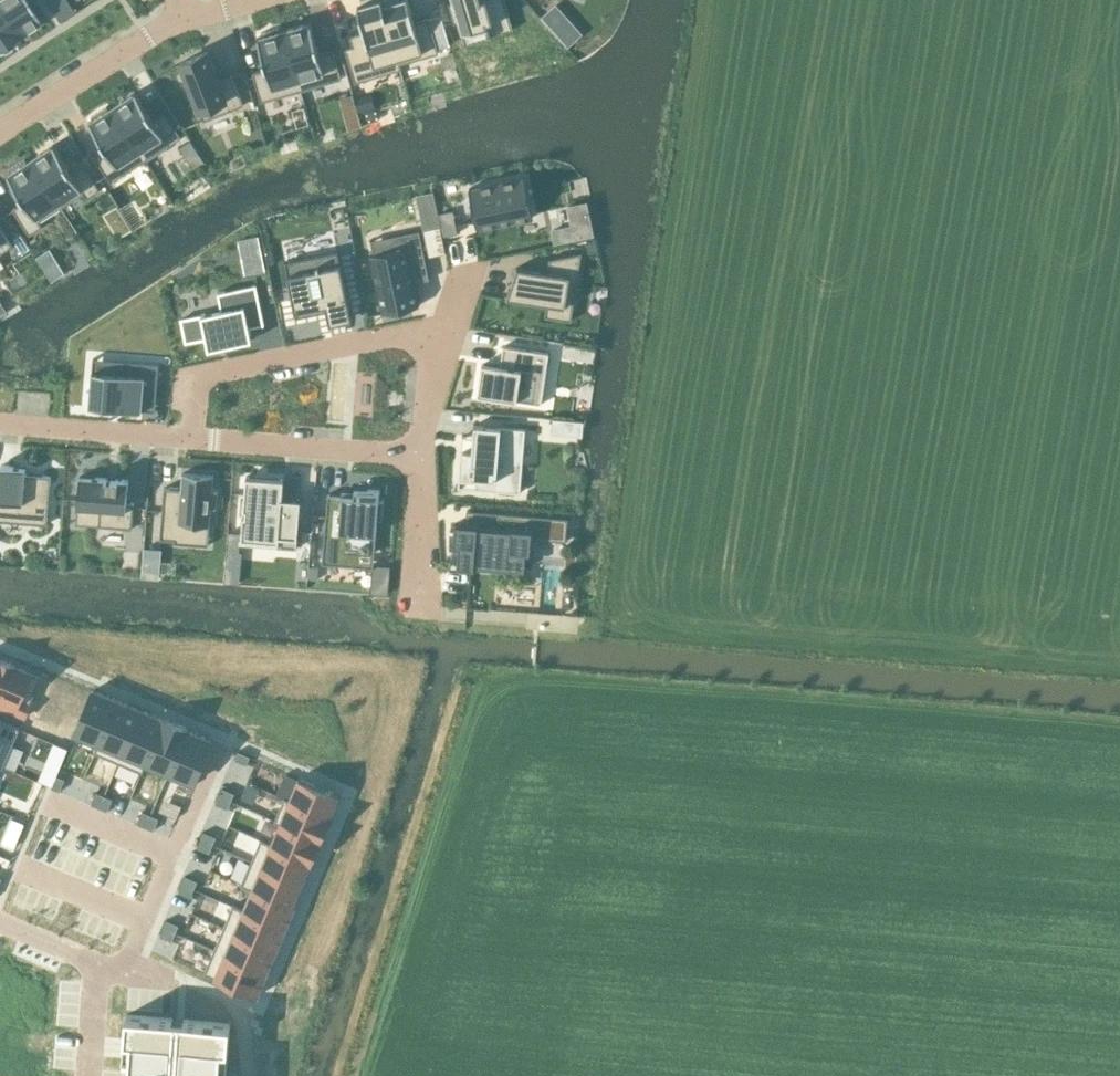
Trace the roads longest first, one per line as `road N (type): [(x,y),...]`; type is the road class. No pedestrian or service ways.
road 1 (residential): [(192,438),(199,382),(214,371),(393,336),(449,339)]
road 2 (residential): [(129,964),(225,738)]
road 3 (residential): [(192,438),(419,456)]
road 4 (residential): [(0,132),(184,20)]
road 5 (residential): [(0,423),(192,438)]
road 6 (residential): [(419,456),(418,610)]
road 7 (residential): [(449,339),(419,456)]

